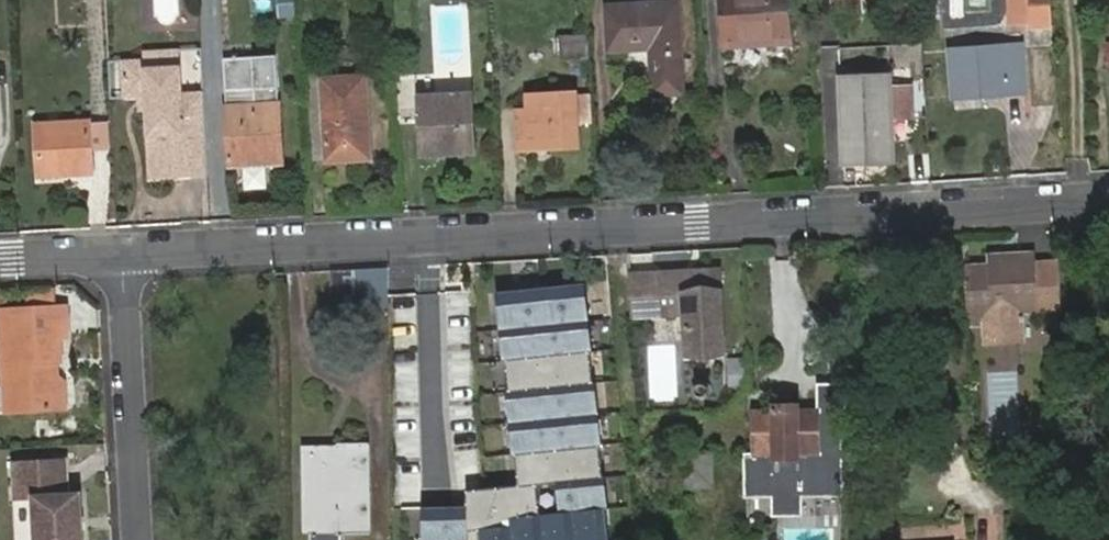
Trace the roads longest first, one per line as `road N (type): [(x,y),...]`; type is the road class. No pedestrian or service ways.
road 1 (residential): [(122,256),(1108,204)]
road 2 (residential): [(122,256),(137,539)]
road 3 (residential): [(0,263),(122,256)]

